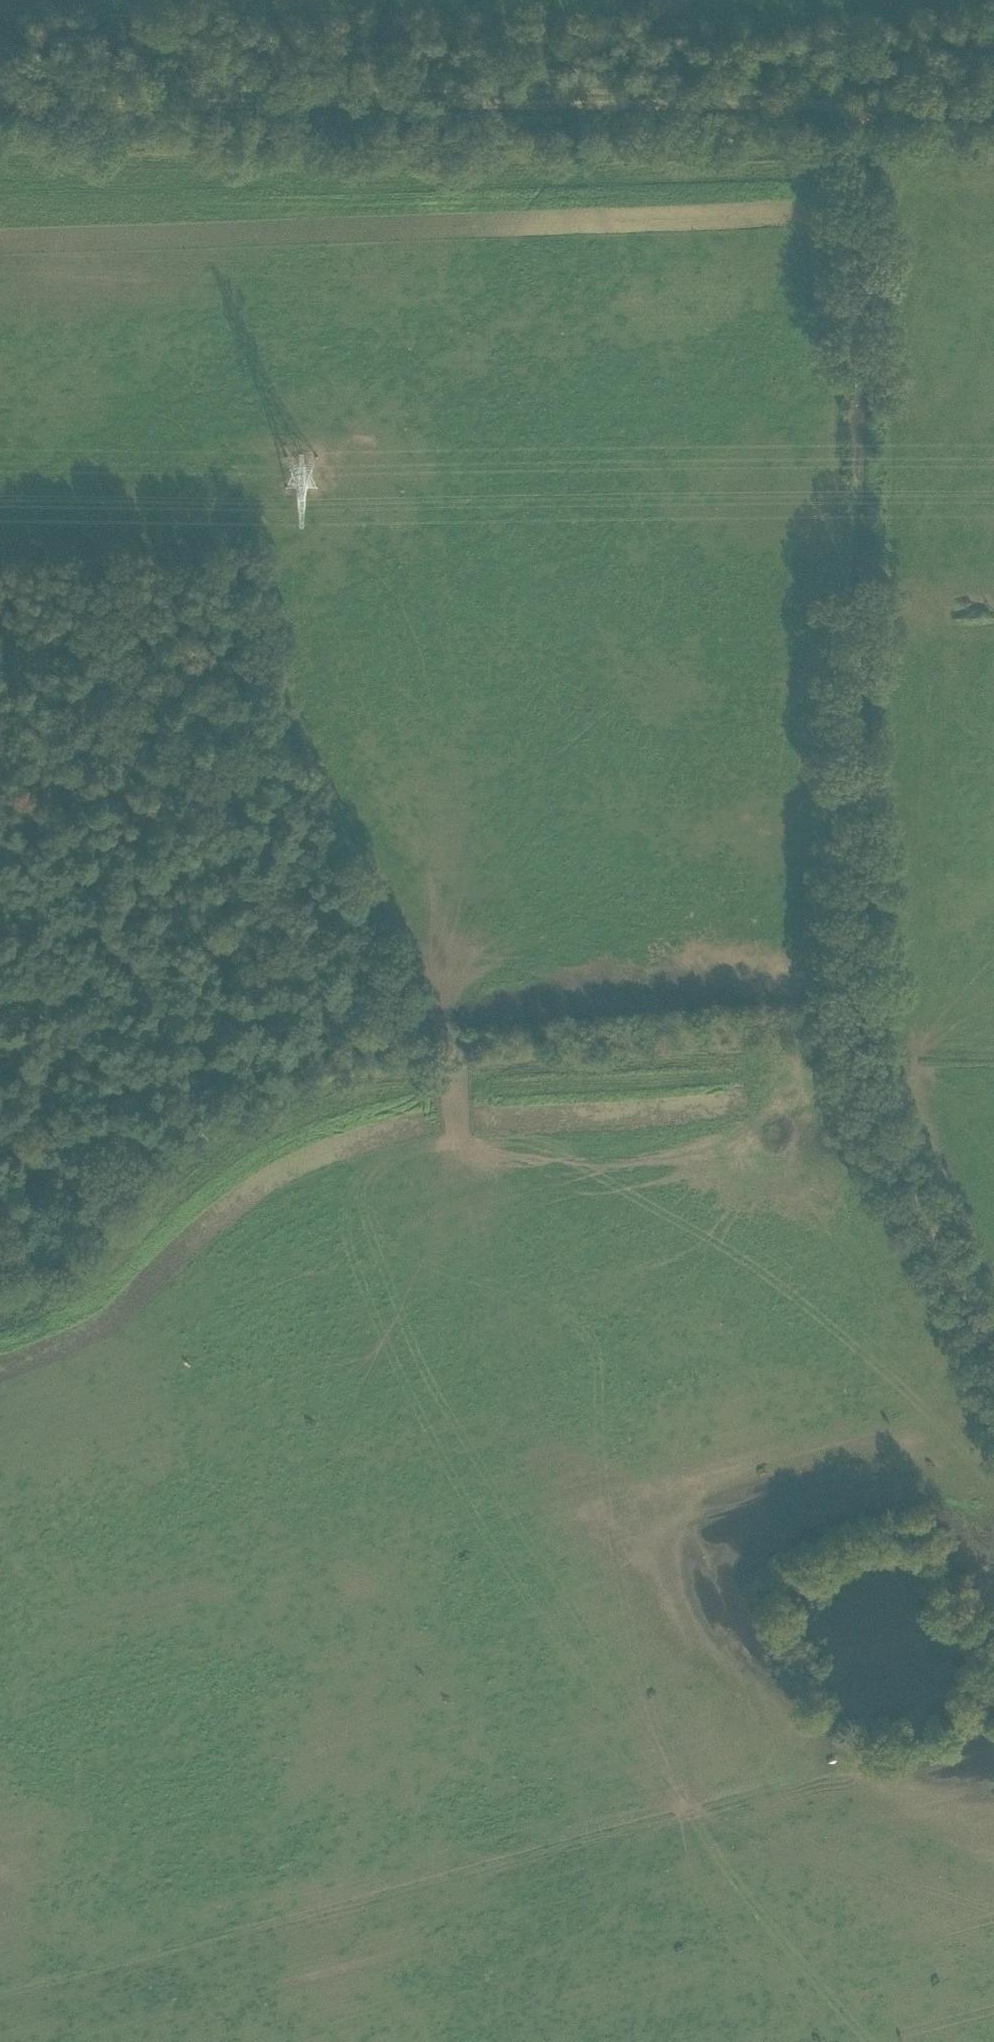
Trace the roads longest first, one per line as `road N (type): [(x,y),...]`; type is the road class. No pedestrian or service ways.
road 1 (track): [(993,1342),(852,1024),(848,103)]
road 2 (track): [(993,112),(0,113)]

